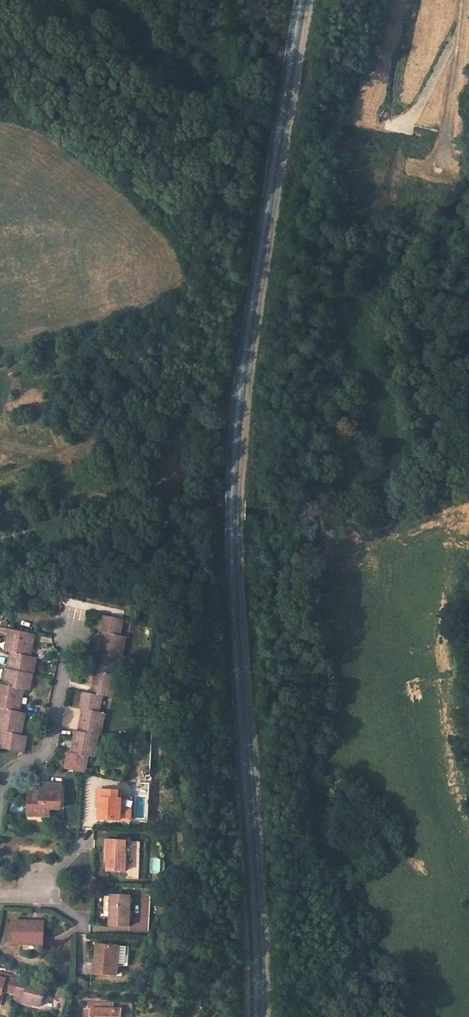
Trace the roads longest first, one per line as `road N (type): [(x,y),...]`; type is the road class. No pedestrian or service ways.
road 1 (track): [(468,406),(449,370),(445,327),(462,224),(446,133),(462,0)]
road 2 (track): [(468,462),(324,509),(247,510)]
road 3 (residential): [(71,619),(49,751),(18,767),(0,789)]

